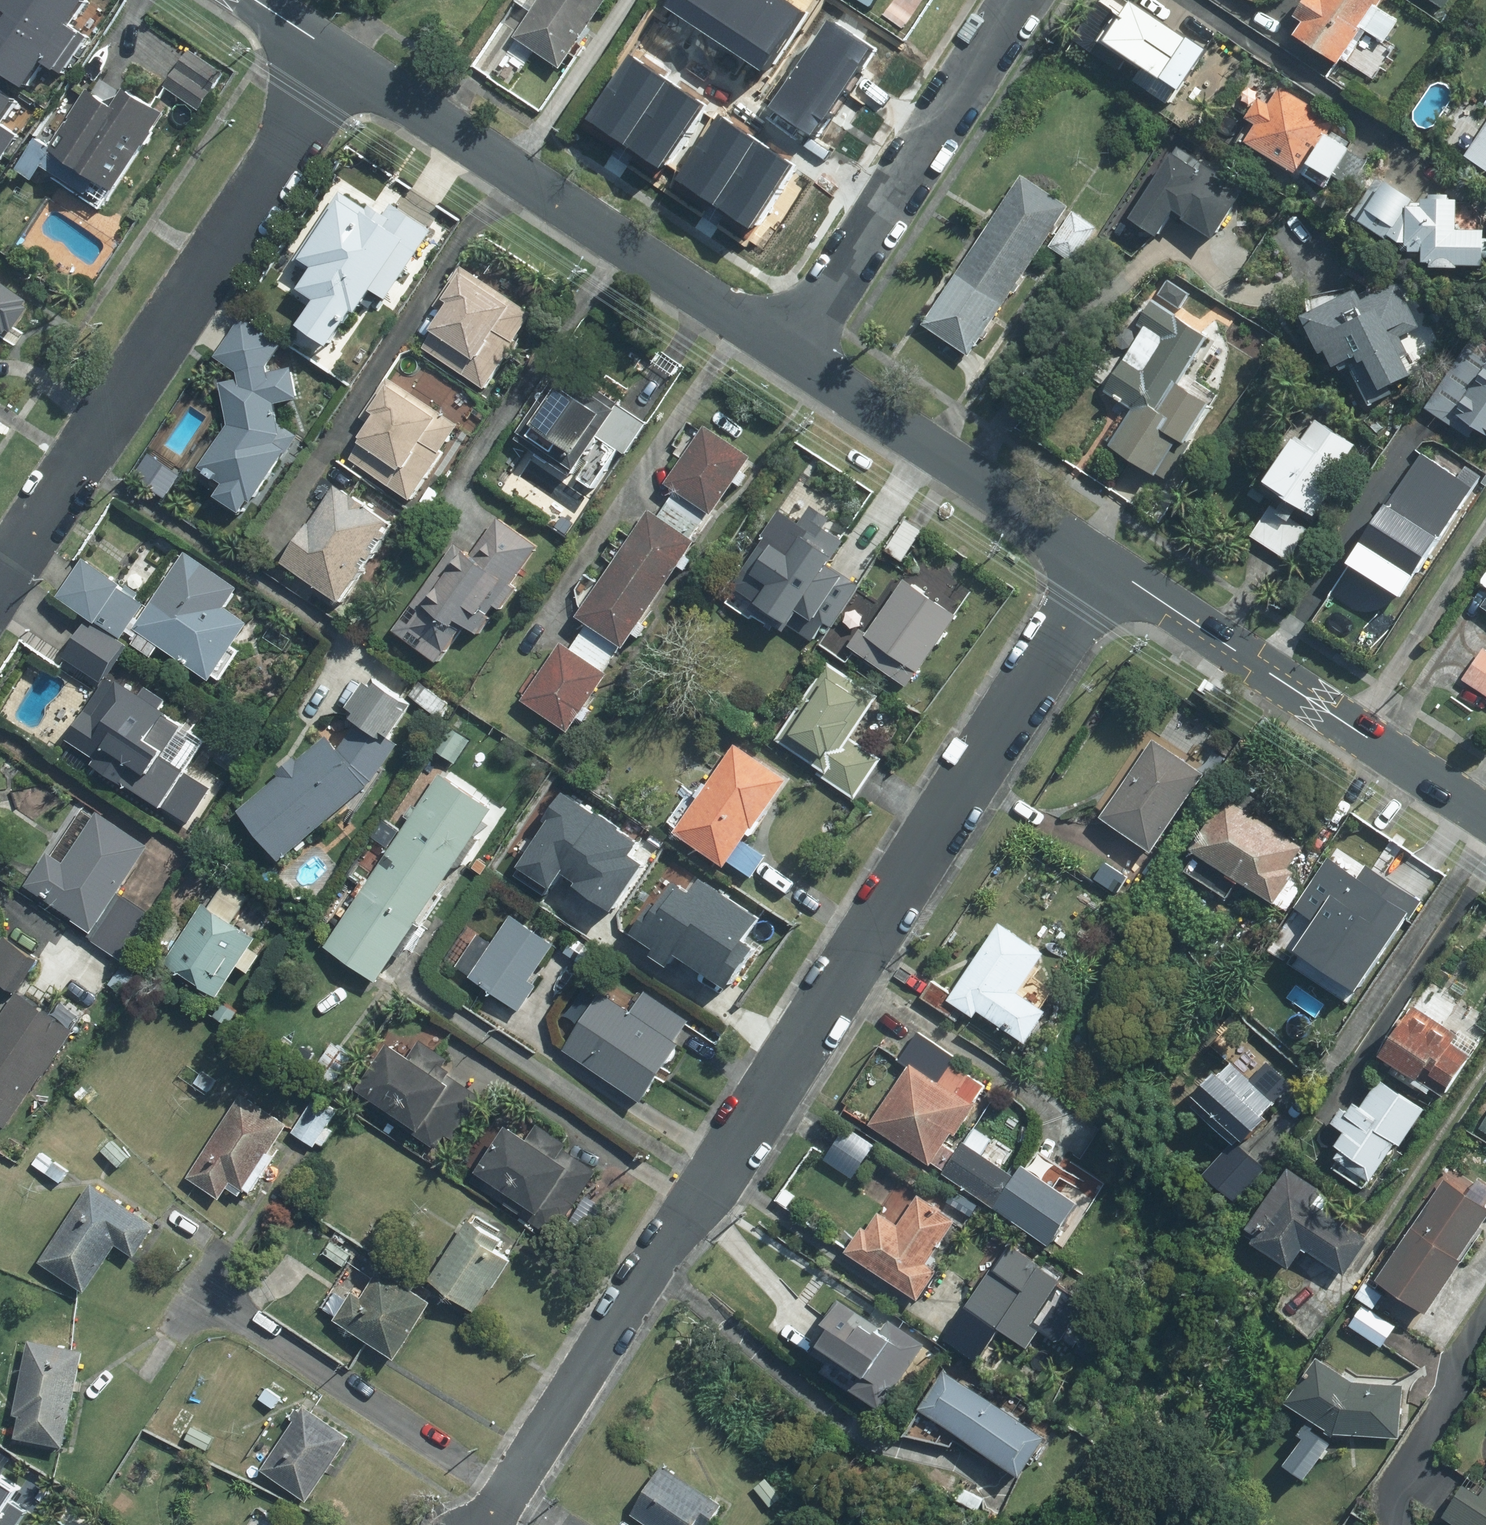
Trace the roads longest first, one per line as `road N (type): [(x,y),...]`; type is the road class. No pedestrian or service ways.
road 1 (residential): [(1106,562),(484,1524)]
road 2 (residential): [(0,578),(346,59)]
road 3 (tertiary): [(346,59),(789,352)]
road 4 (tertiary): [(1106,562),(1485,814)]
road 5 (residential): [(1020,0),(789,352)]
road 6 (tertiary): [(789,352),(1106,562)]

